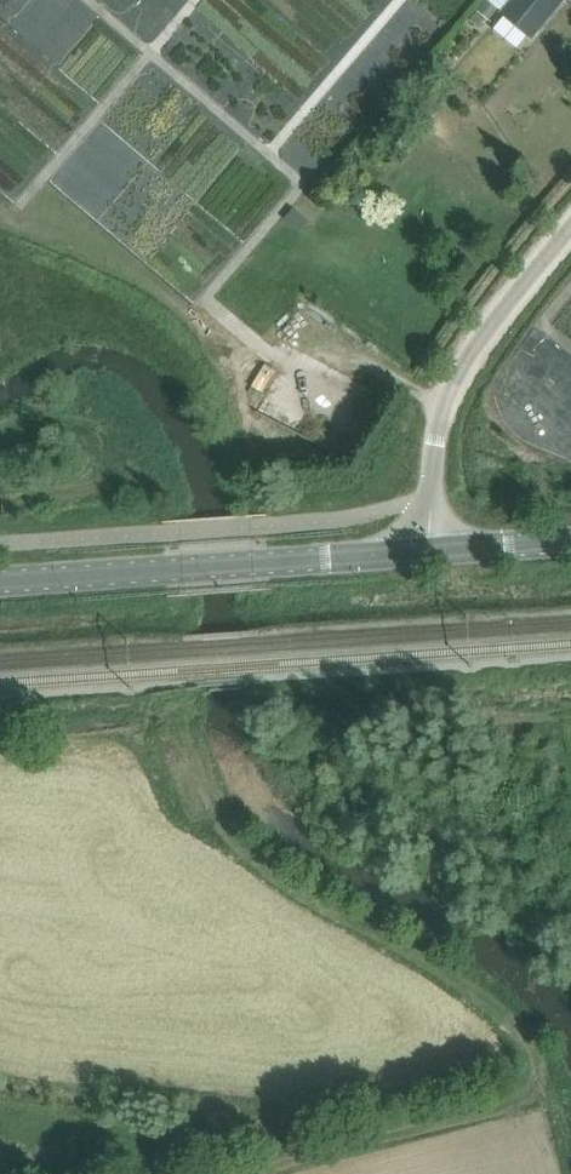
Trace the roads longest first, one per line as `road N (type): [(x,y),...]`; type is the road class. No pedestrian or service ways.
road 1 (track): [(547,1084),(523,1038),(482,996),(248,848),(207,809),(182,745)]
road 2 (secondary): [(0,581),(433,552)]
road 3 (unclassified): [(433,552),(429,501),(450,385),(570,225)]
road 4 (track): [(547,1084),(219,1173)]
road 5 (secondary): [(570,541),(433,552)]

